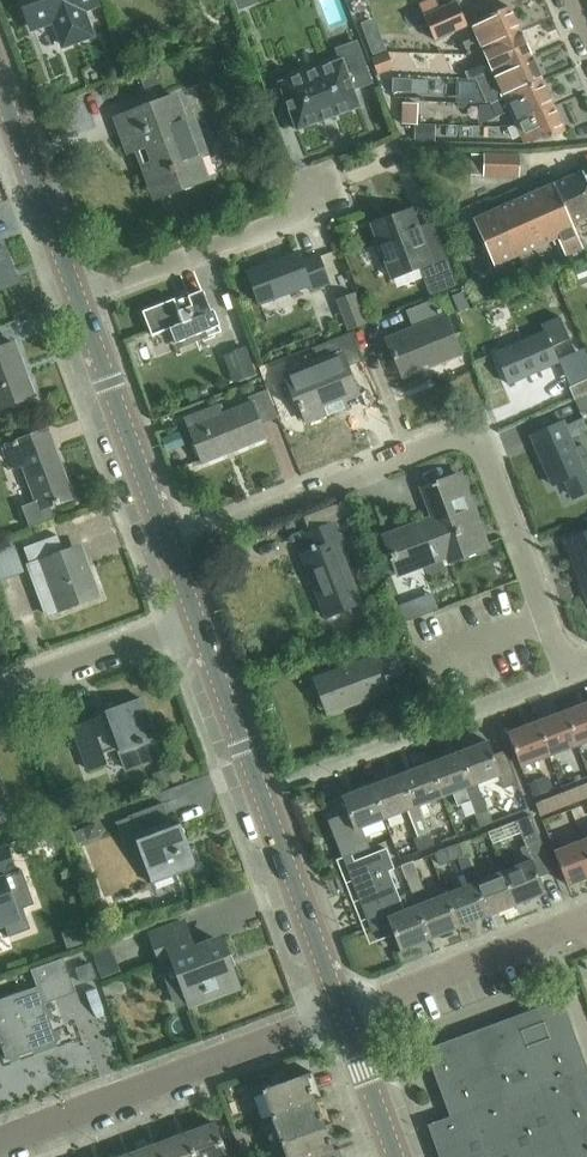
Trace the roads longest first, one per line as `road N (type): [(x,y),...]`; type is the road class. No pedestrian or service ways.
road 1 (residential): [(569,671),(473,426),(170,543)]
road 2 (tertiary): [(170,543),(0,78)]
road 3 (residential): [(0,1136),(340,1008)]
road 4 (residential): [(261,796),(569,671)]
road 5 (residential): [(340,1008),(586,917)]
road 6 (tertiary): [(340,1008),(261,796)]
road 7 (residential): [(0,687),(195,612)]
road 8 (tertiary): [(261,796),(195,612)]
road 9 (tertiary): [(396,1156),(340,1008)]

